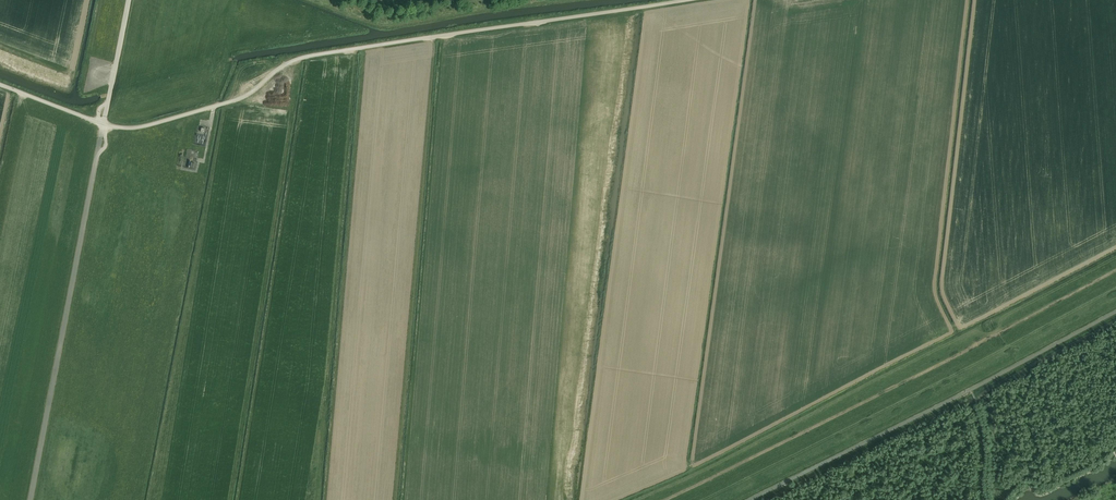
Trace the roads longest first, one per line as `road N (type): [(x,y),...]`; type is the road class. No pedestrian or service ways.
road 1 (unclassified): [(104,124),(141,127),(236,100),(308,56),(686,0)]
road 2 (track): [(665,499),(1115,271)]
road 3 (track): [(313,0),(384,24),(557,0)]

